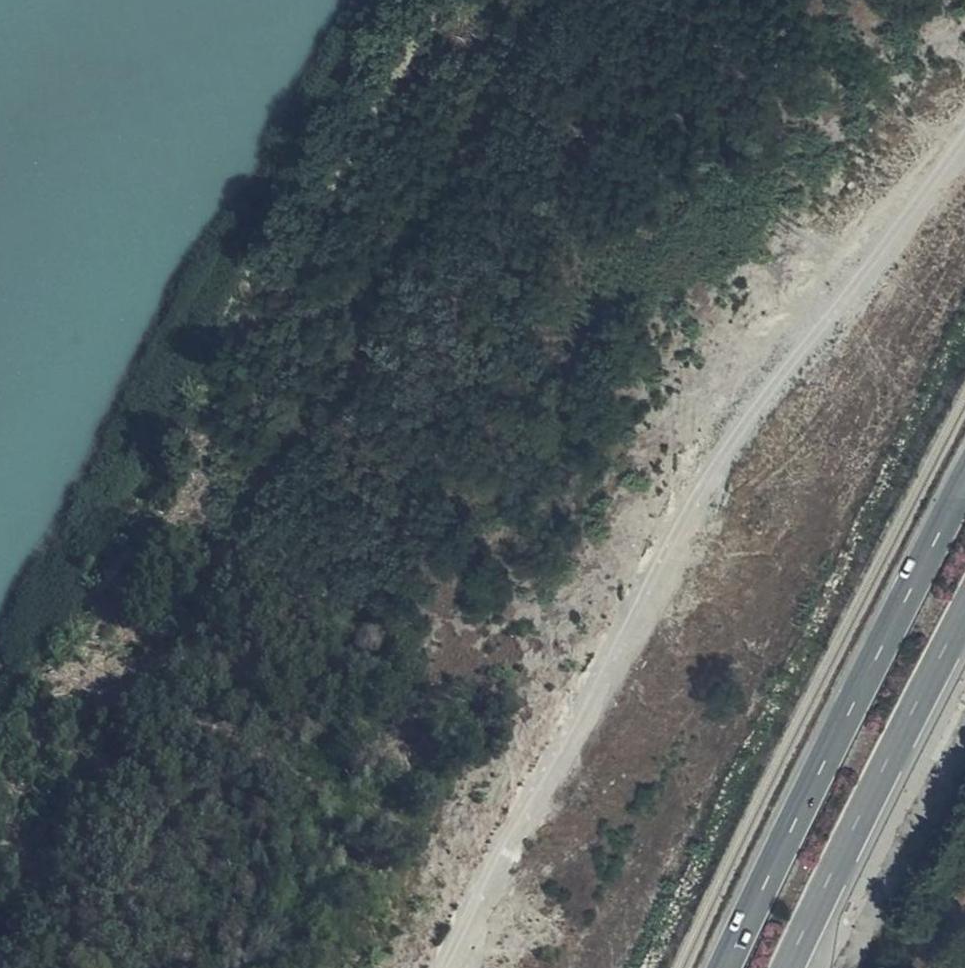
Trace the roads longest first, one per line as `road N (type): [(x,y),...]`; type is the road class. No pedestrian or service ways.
road 1 (track): [(964,120),(796,327),(486,844),(421,967)]
road 2 (primary): [(964,490),(727,967)]
road 3 (primary): [(790,967),(964,614)]

